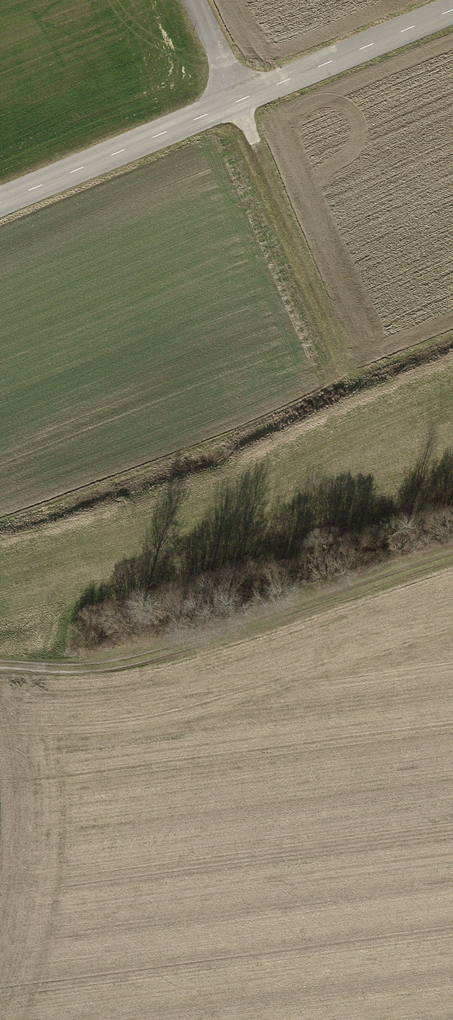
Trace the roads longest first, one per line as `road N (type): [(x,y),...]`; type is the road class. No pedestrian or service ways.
road 1 (tertiary): [(0,207),(452,14)]
road 2 (track): [(0,672),(127,667),(452,563)]
road 3 (track): [(452,338),(366,375),(349,369),(241,105)]

